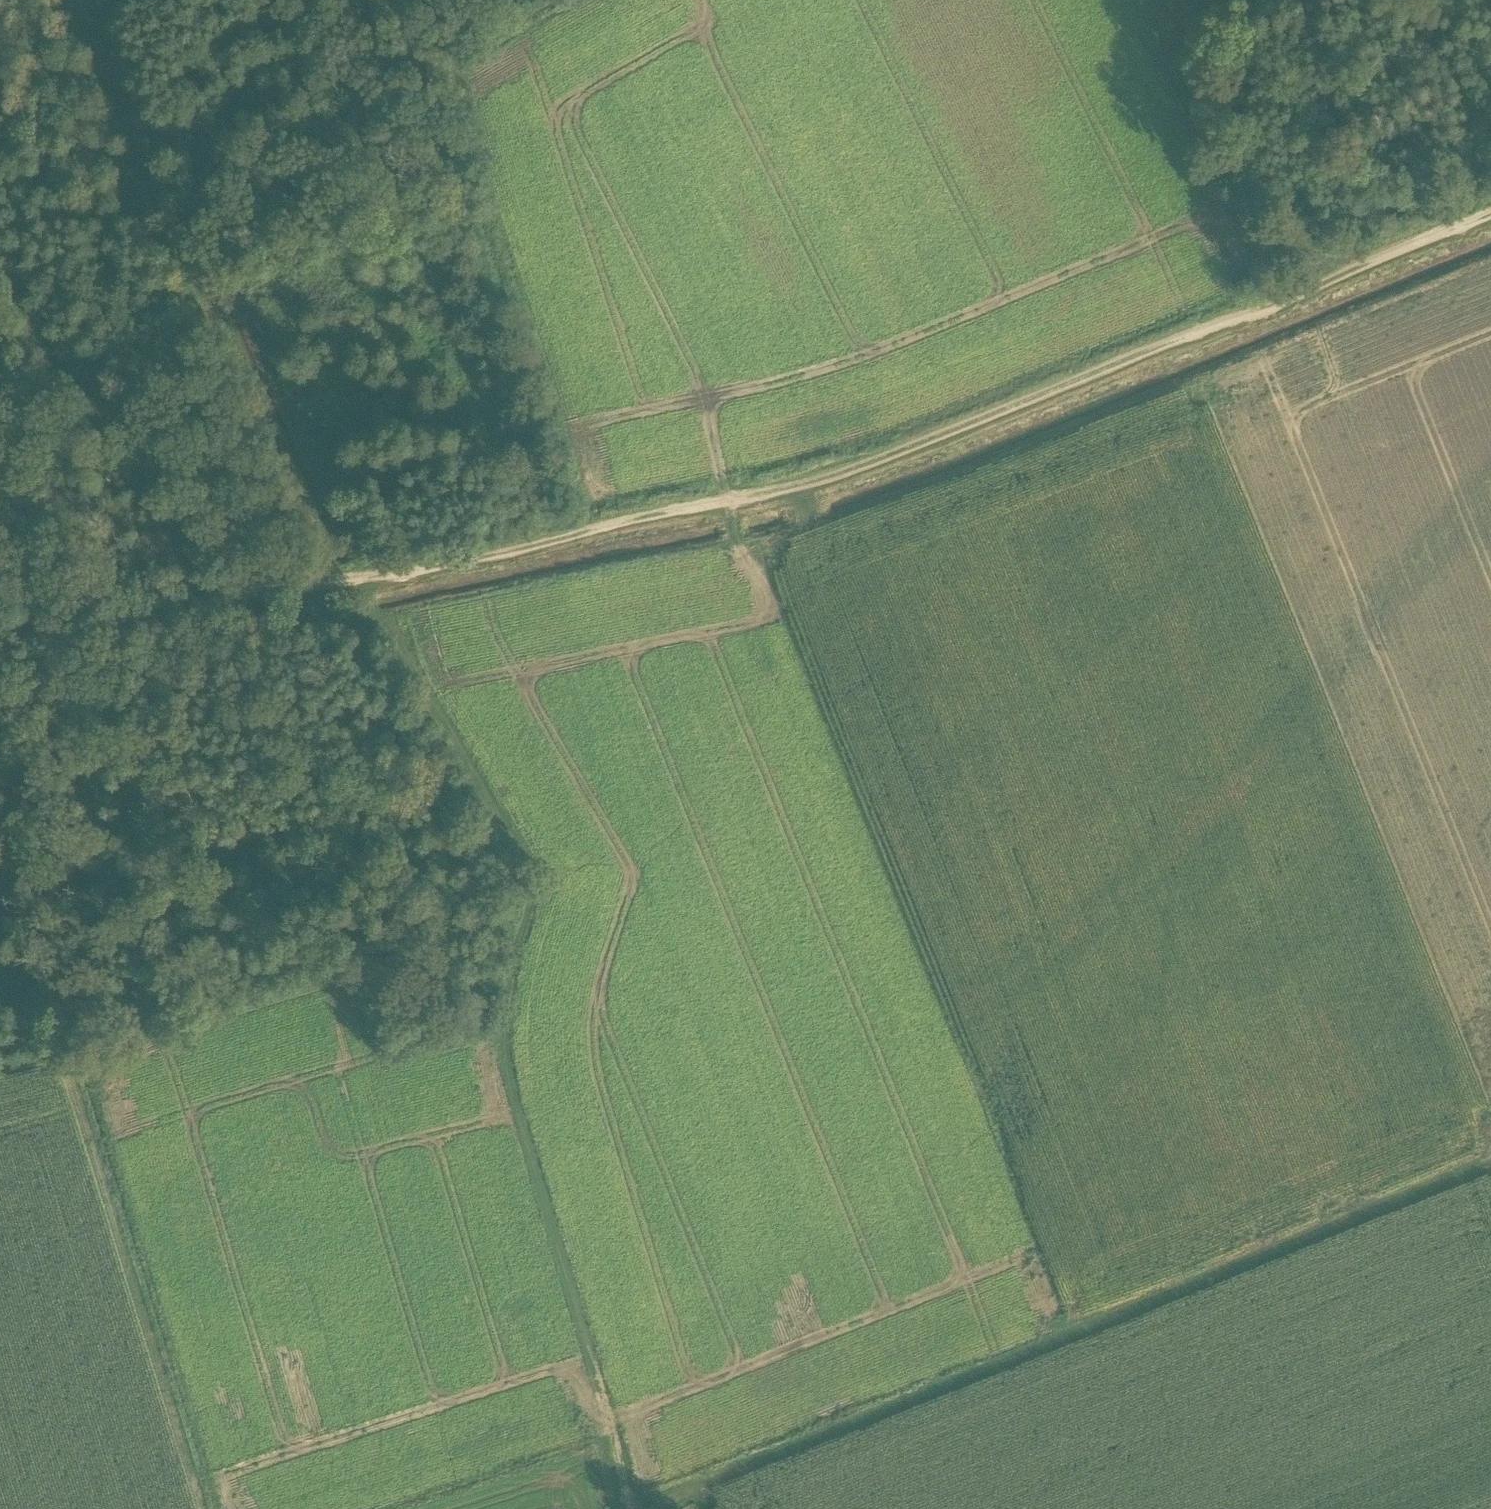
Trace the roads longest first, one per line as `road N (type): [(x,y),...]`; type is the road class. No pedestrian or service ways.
road 1 (track): [(1490,212),(1272,309),(837,480),(340,578)]
road 2 (track): [(641,1508),(492,1025),(528,888),(514,843),(340,578)]
road 3 (track): [(340,578),(0,650)]

